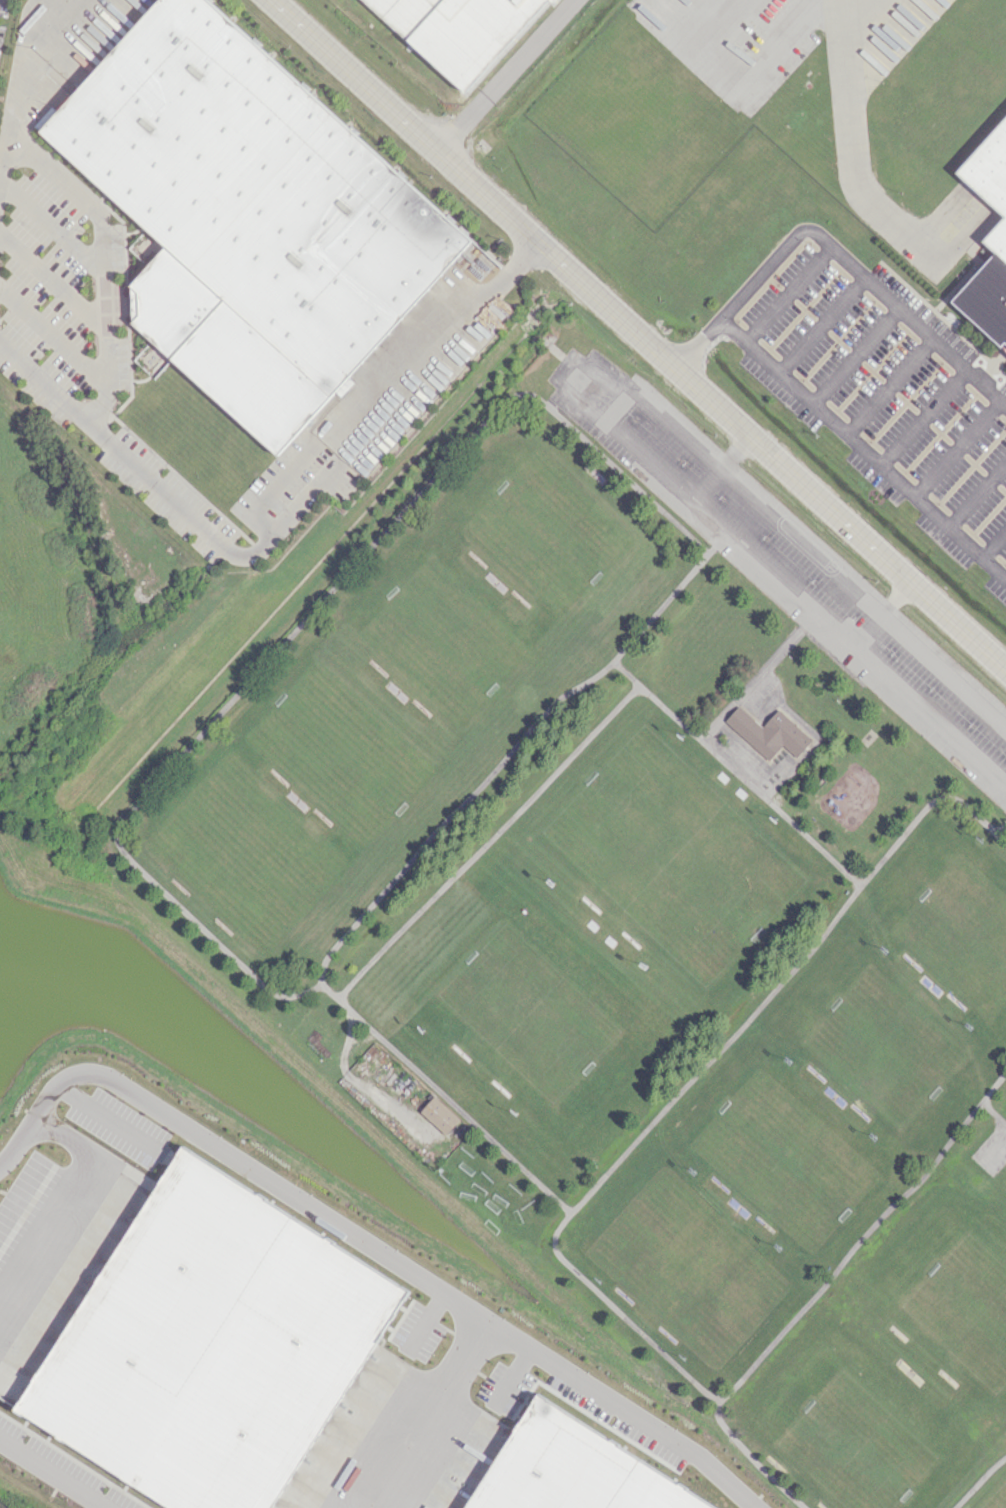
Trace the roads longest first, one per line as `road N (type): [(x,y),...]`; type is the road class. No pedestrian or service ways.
road 1 (tertiary): [(273,0),(1005,668)]

